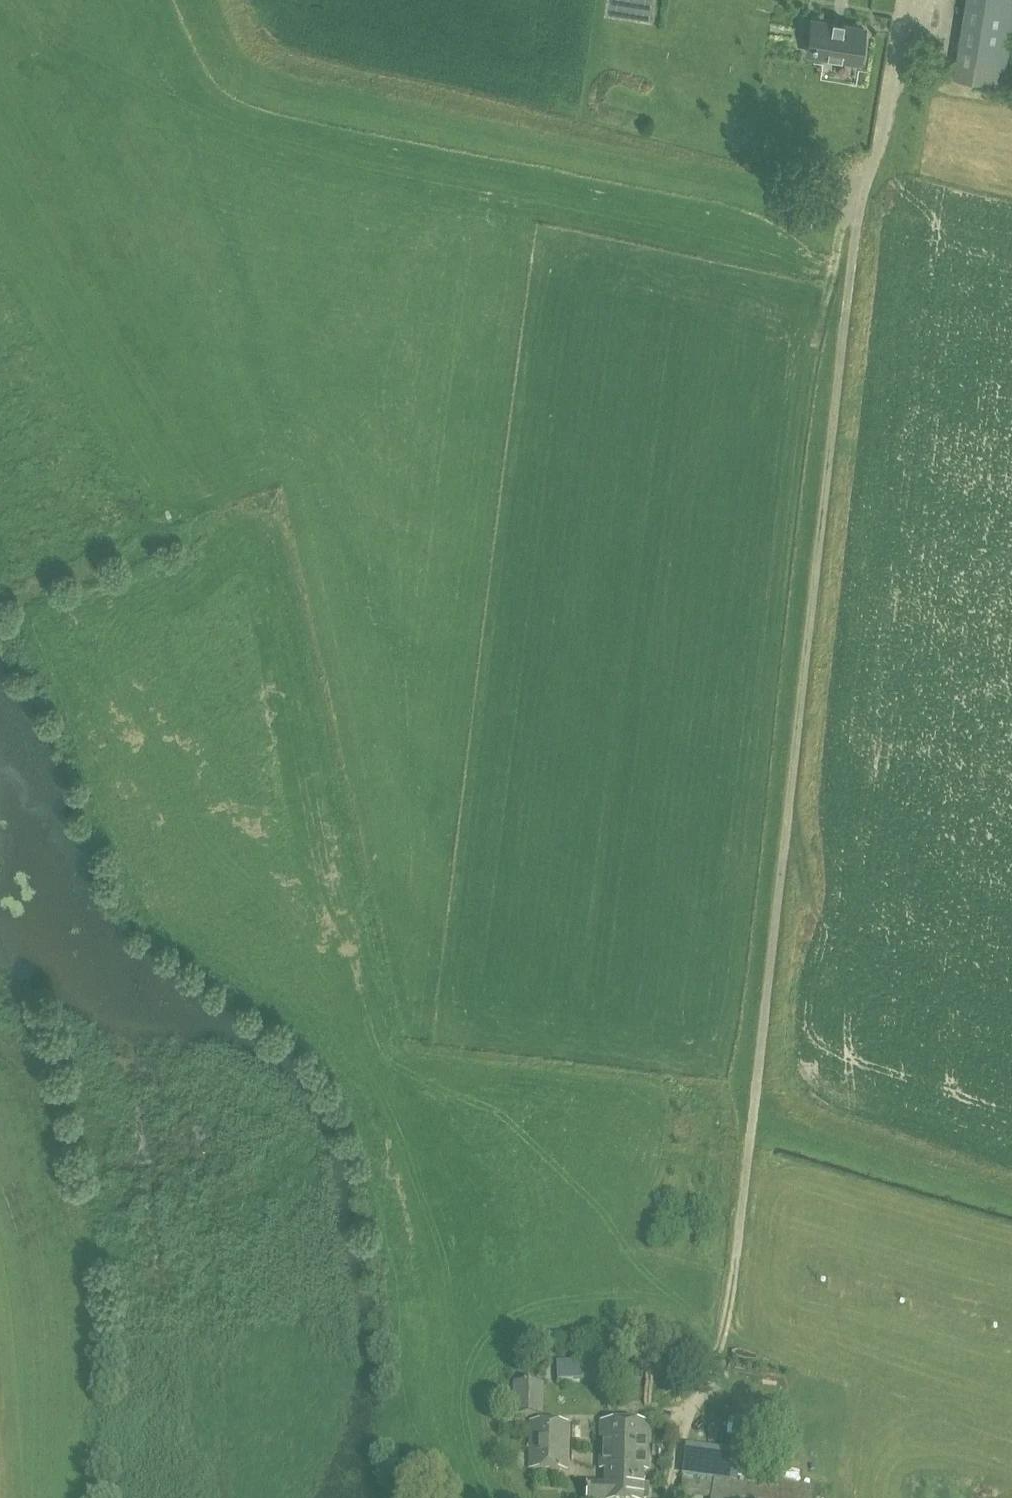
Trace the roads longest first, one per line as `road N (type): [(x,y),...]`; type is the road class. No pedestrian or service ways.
road 1 (track): [(665,1497),(733,1284),(858,223),(902,25),(933,0)]

